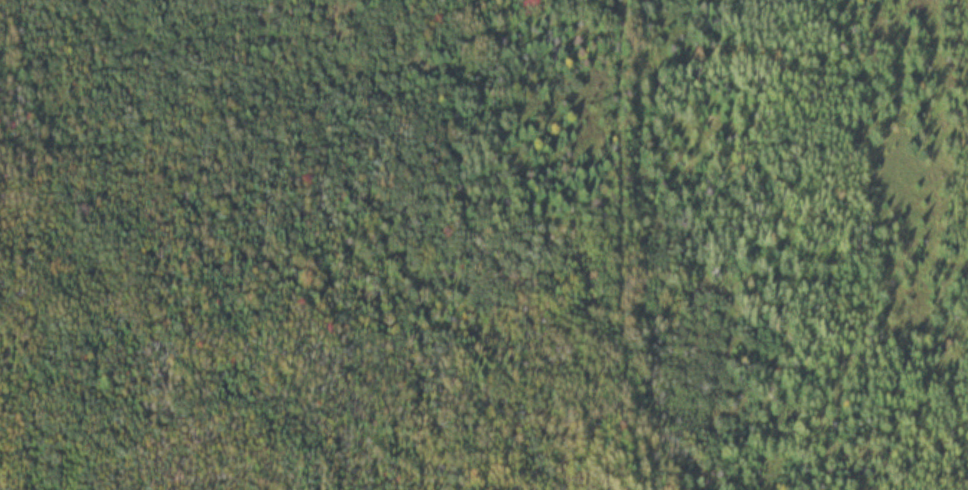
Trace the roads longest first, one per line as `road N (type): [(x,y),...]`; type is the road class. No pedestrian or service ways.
road 1 (track): [(646,489),(622,375),(627,0)]

